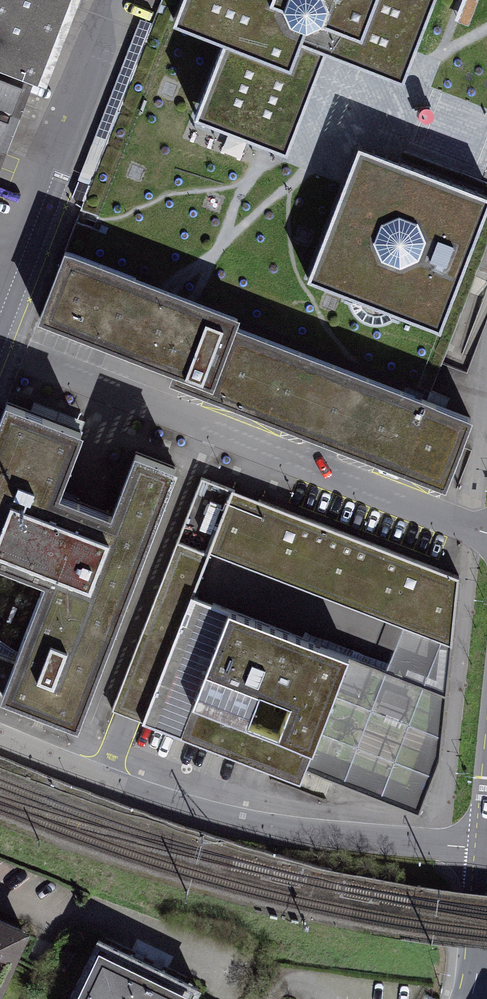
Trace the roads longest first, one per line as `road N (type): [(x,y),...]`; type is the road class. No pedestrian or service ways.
road 1 (unclassified): [(486,850),(257,829),(73,774),(0,740)]
road 2 (residential): [(486,533),(34,359)]
road 3 (secondary): [(486,863),(472,985)]

